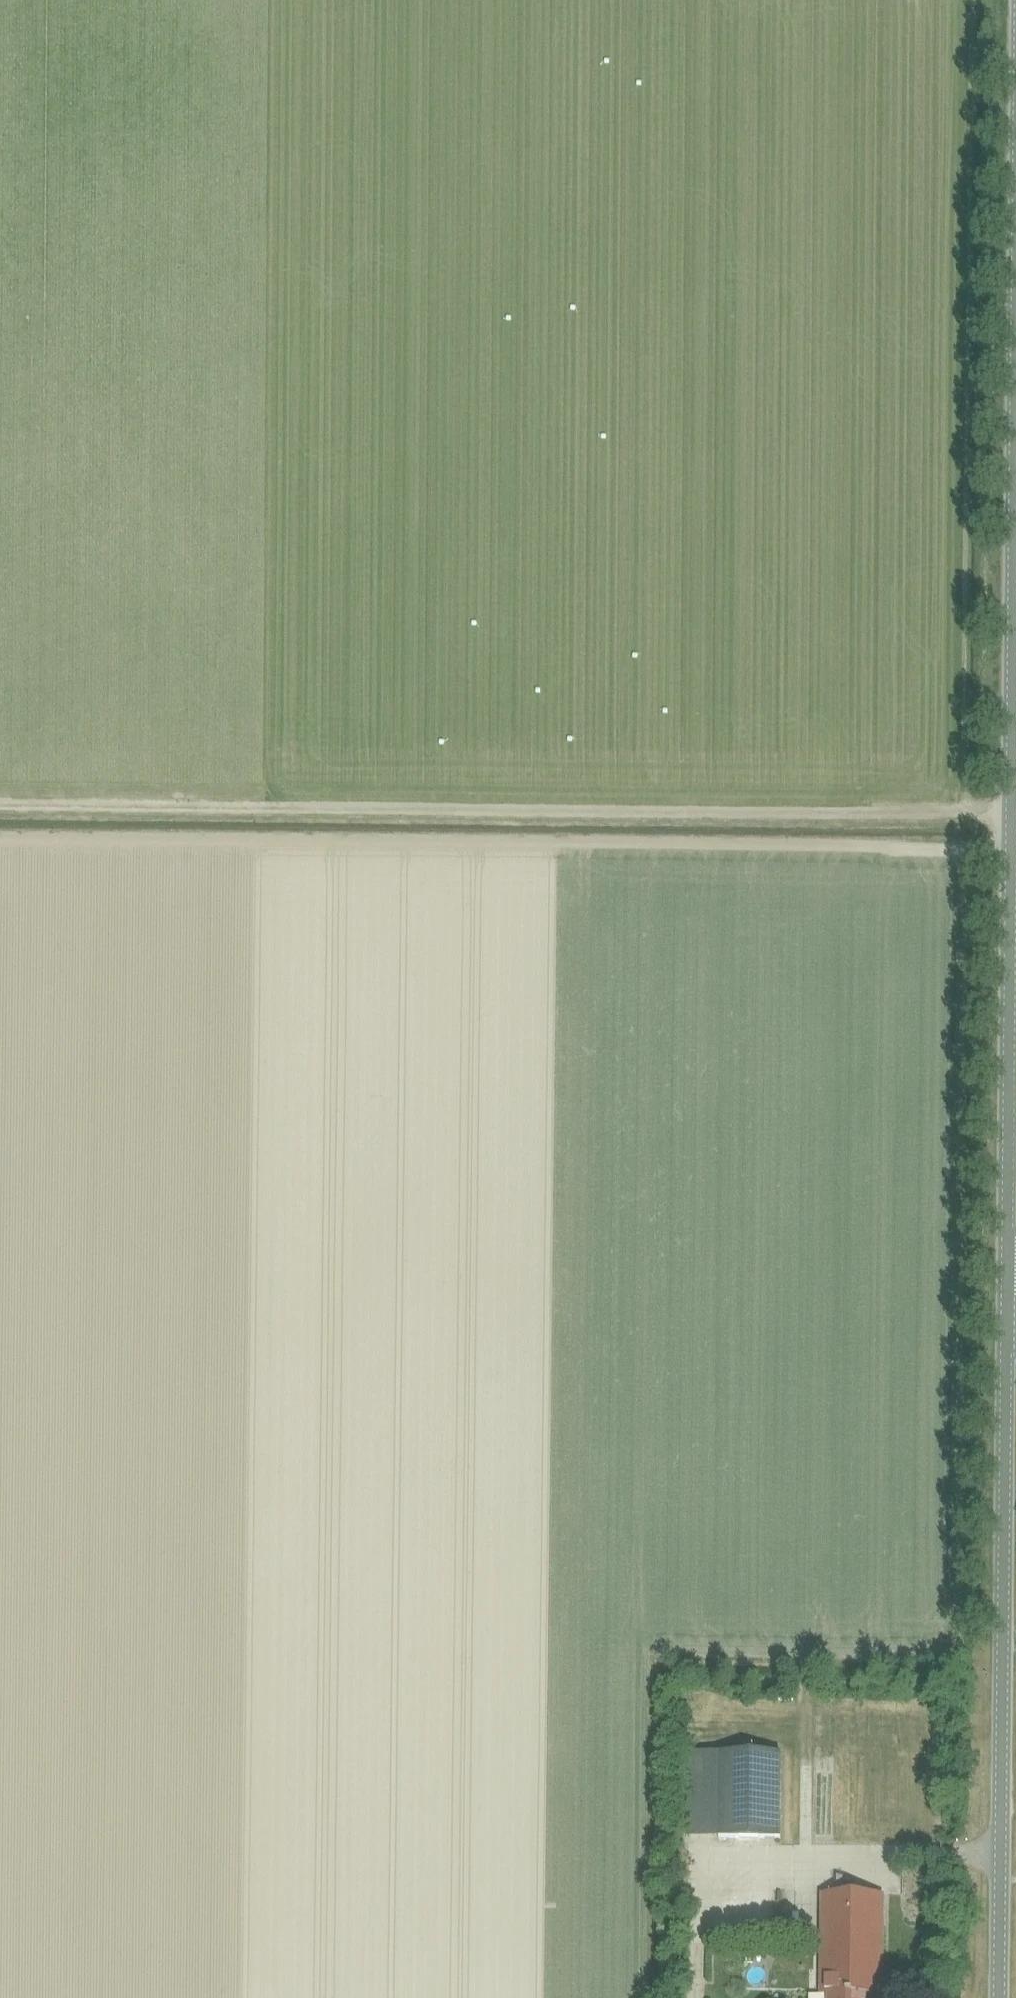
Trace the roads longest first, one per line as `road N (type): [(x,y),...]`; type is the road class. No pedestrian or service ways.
road 1 (unclassified): [(1006,1297),(1015,283)]
road 2 (unclassified): [(998,1997),(1006,1297)]

